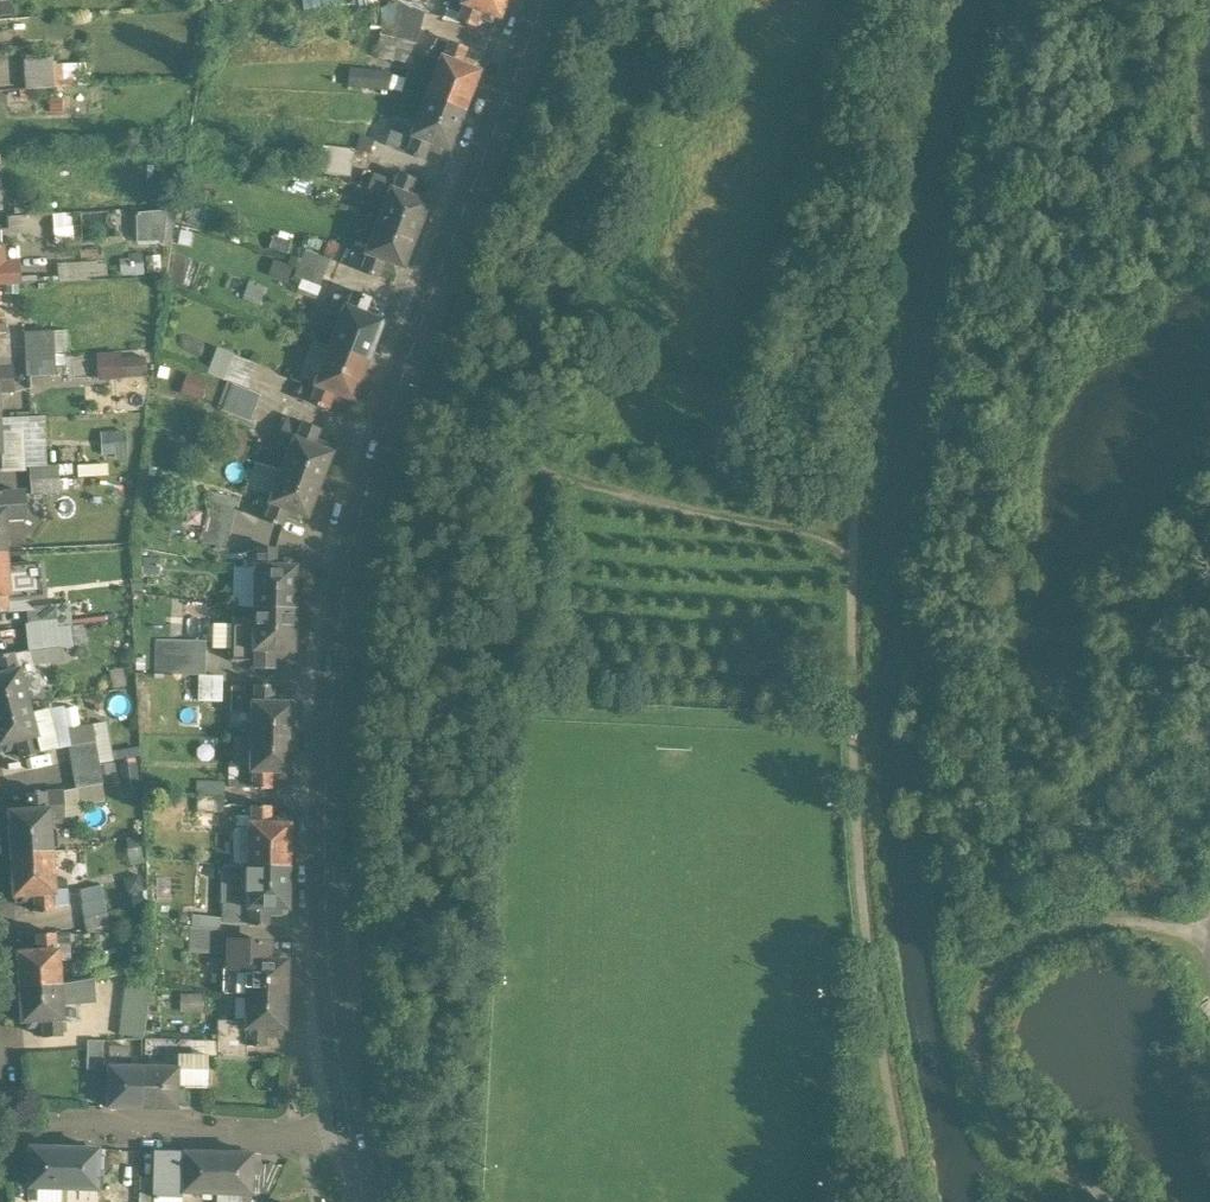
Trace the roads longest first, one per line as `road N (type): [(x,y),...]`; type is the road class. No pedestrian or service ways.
road 1 (track): [(931,0),(885,235),(853,538),(856,853),(908,1201)]
road 2 (tertiary): [(544,0),(421,322),(351,565),(326,806),(325,935),(351,1132)]
road 3 (residential): [(0,1124),(351,1132)]

